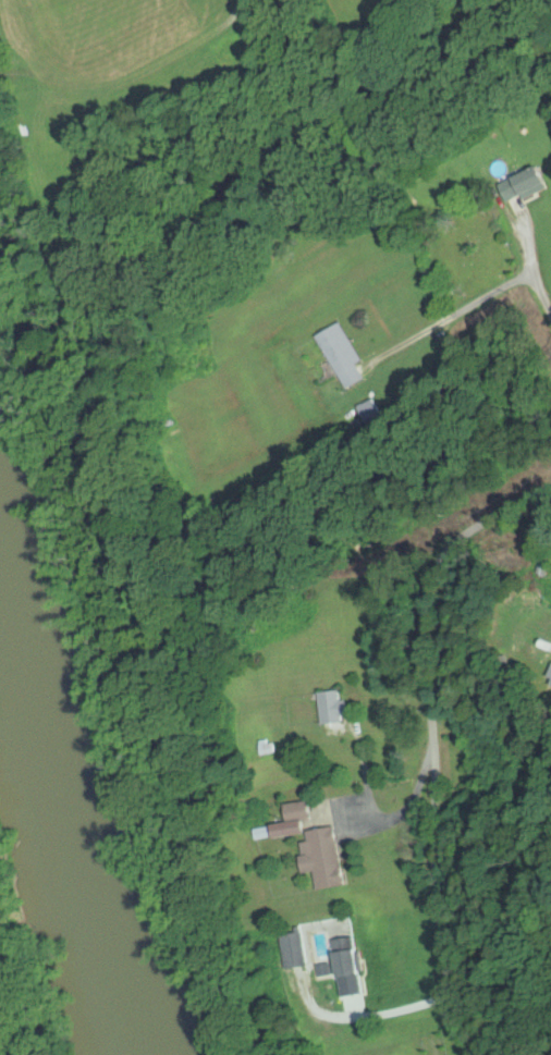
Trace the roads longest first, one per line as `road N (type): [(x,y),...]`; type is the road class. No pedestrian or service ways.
road 1 (residential): [(474,1054),(440,901),(427,625),(437,572),(455,547),(550,489)]
road 2 (residential): [(436,815),(487,809),(550,778)]

